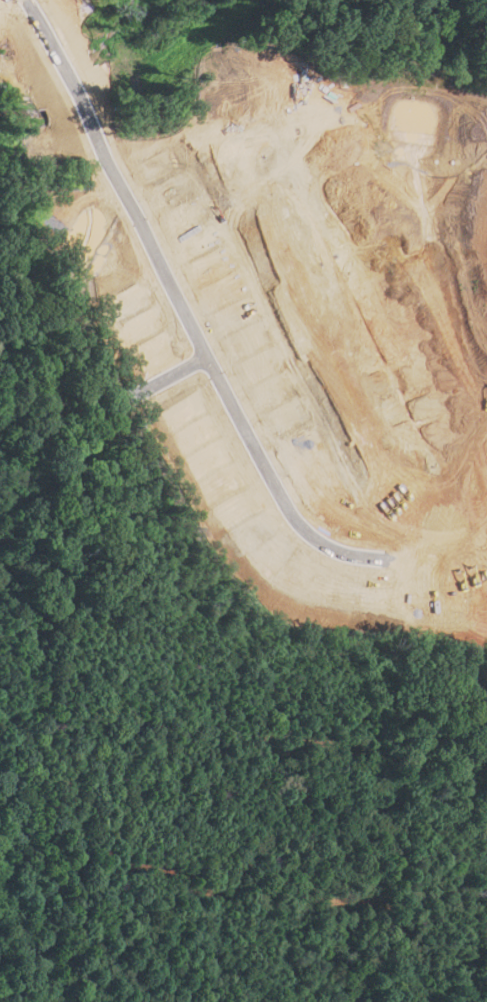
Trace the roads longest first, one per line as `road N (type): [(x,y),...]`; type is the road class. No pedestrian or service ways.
road 1 (residential): [(283,157),(436,450),(432,563),(337,549),(309,527),(26,0)]

